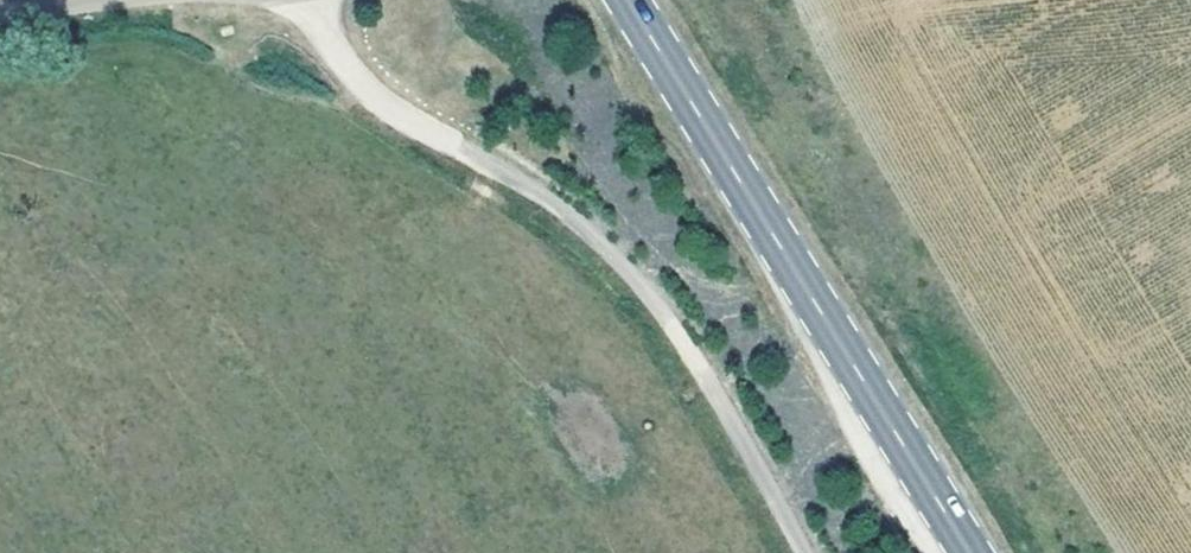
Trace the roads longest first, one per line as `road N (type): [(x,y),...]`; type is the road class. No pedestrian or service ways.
road 1 (track): [(304,0),(372,114),(582,233),(696,364),(797,552)]
road 2 (primary): [(963,552),(623,0)]

